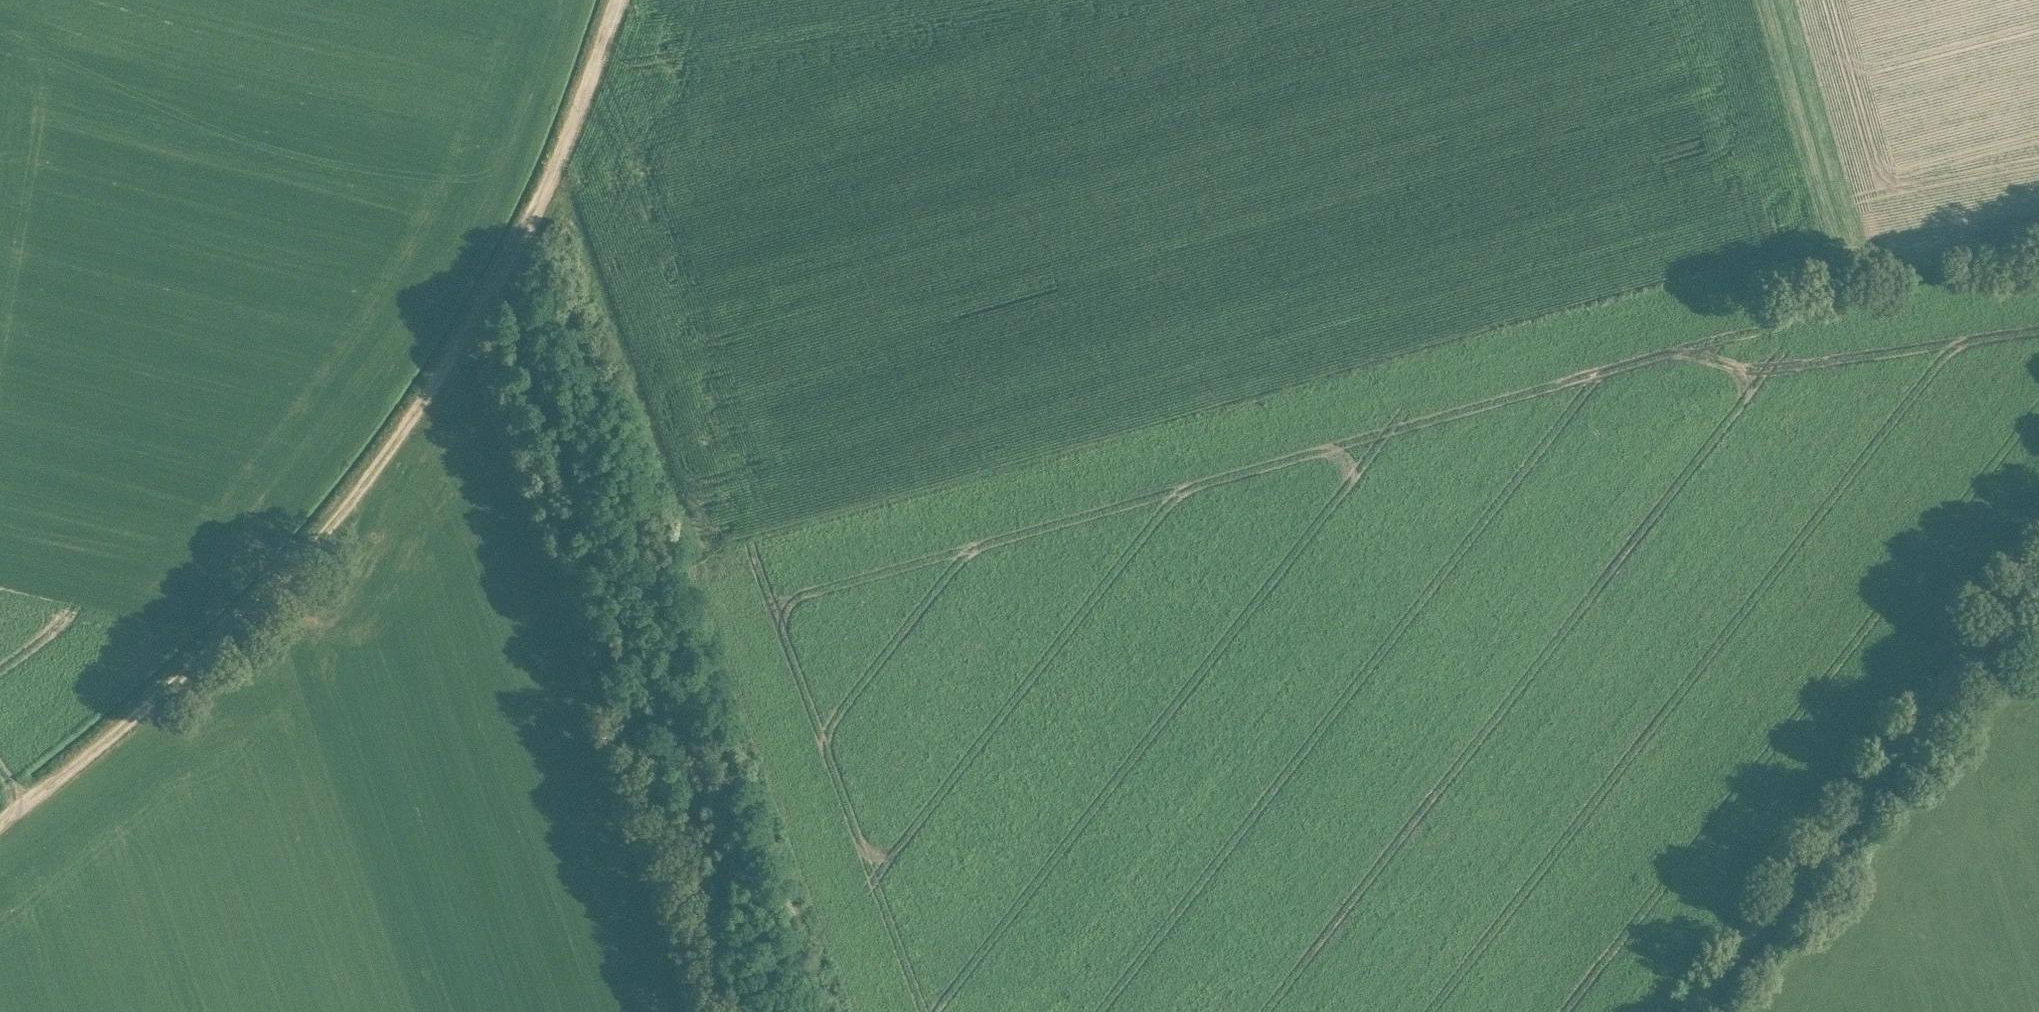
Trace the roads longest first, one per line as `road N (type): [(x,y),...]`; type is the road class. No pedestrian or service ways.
road 1 (track): [(0,820),(239,622),(394,444),(533,220),(618,0)]

